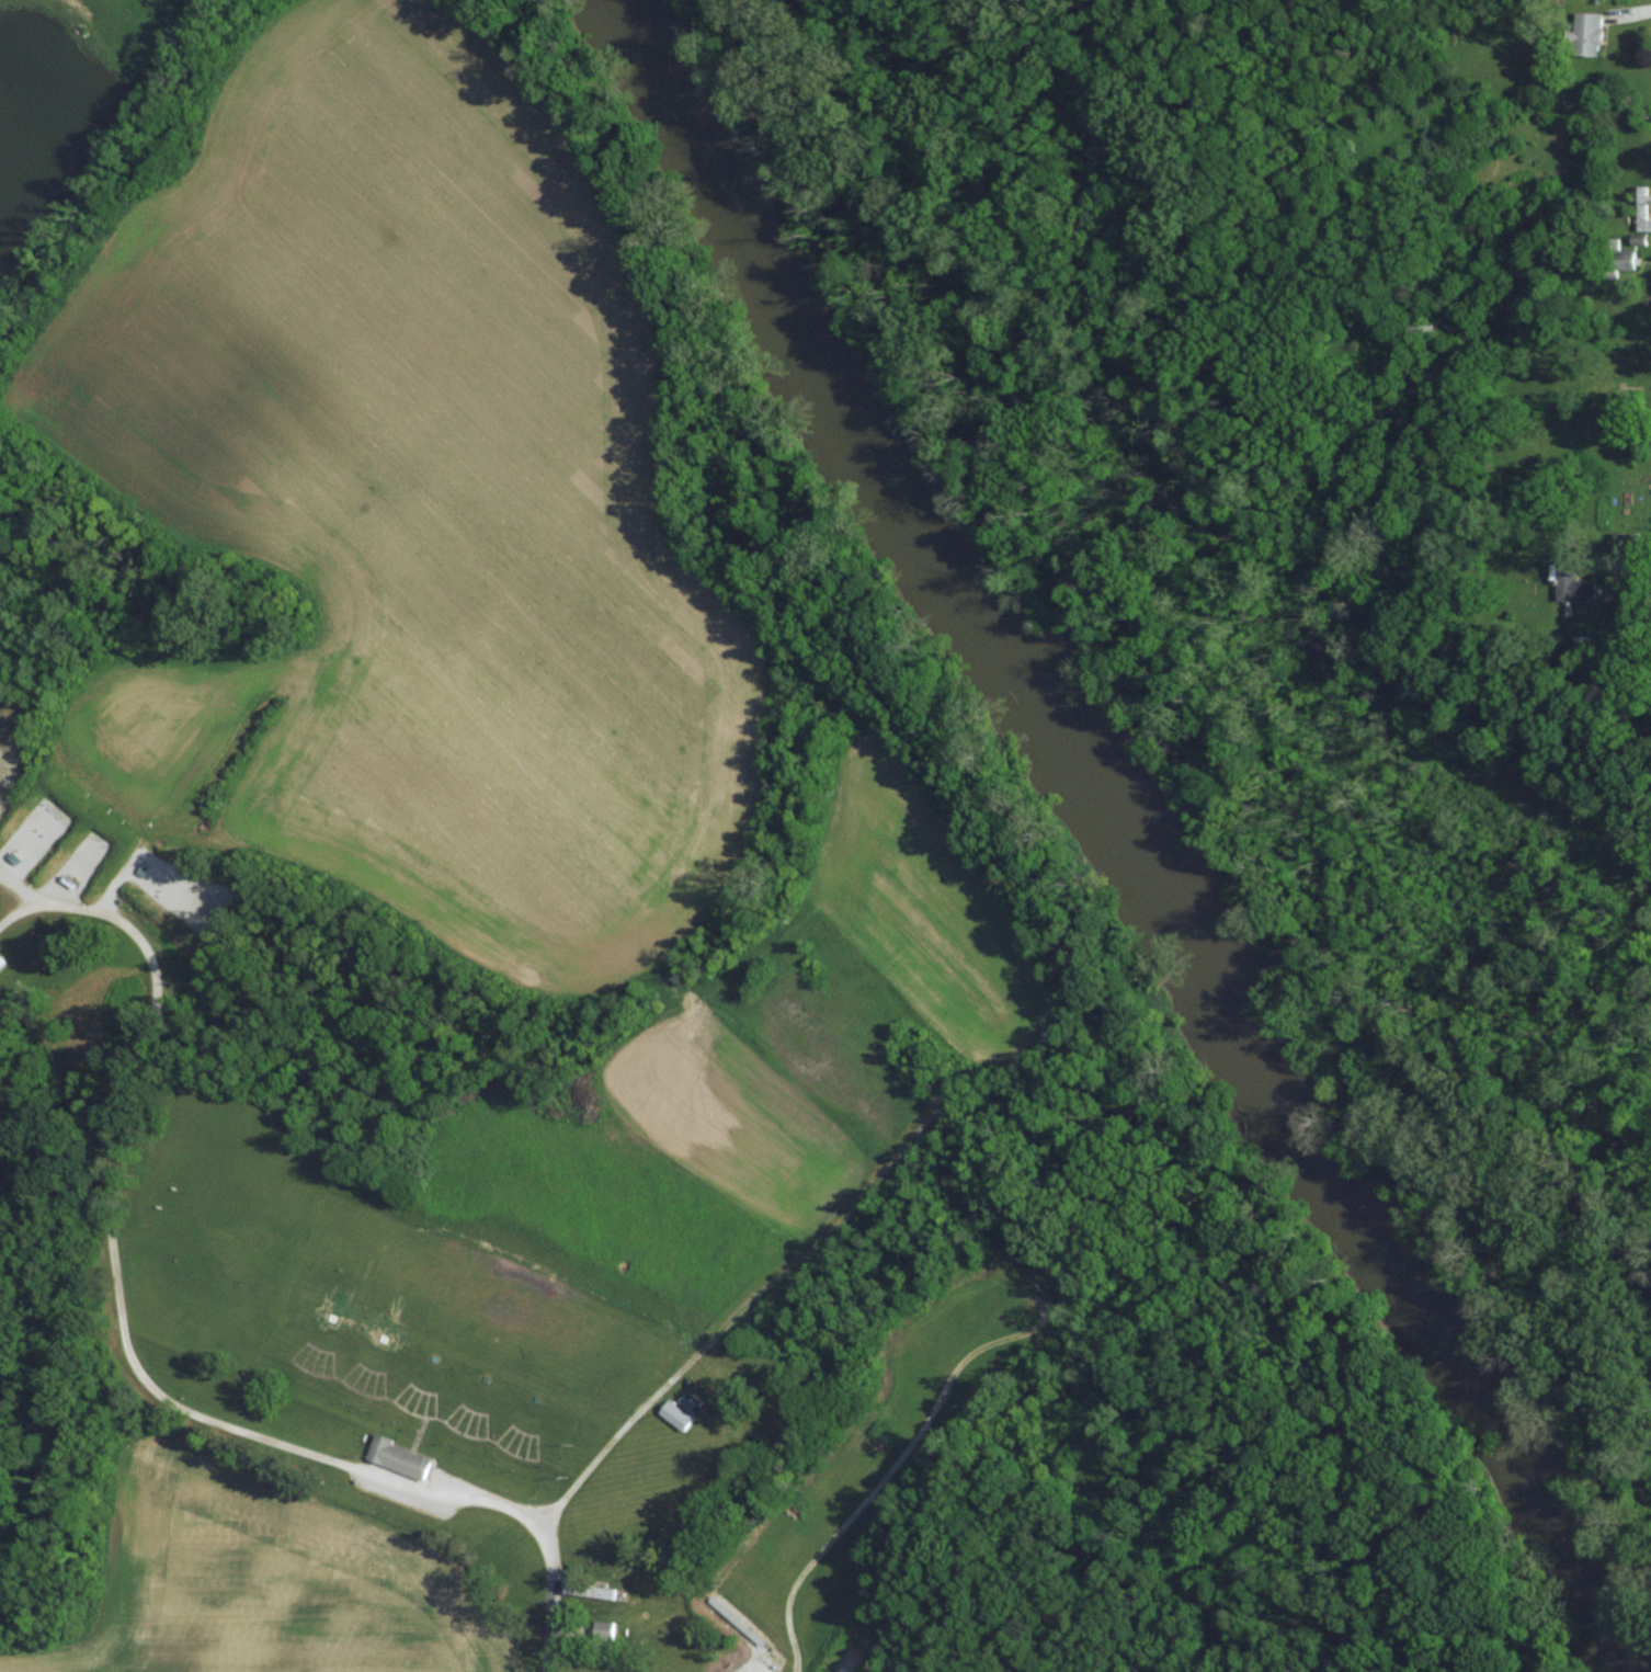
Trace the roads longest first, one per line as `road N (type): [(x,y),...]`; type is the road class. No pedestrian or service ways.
road 1 (residential): [(811,1671),(840,1616),(884,1489),(955,1364)]

